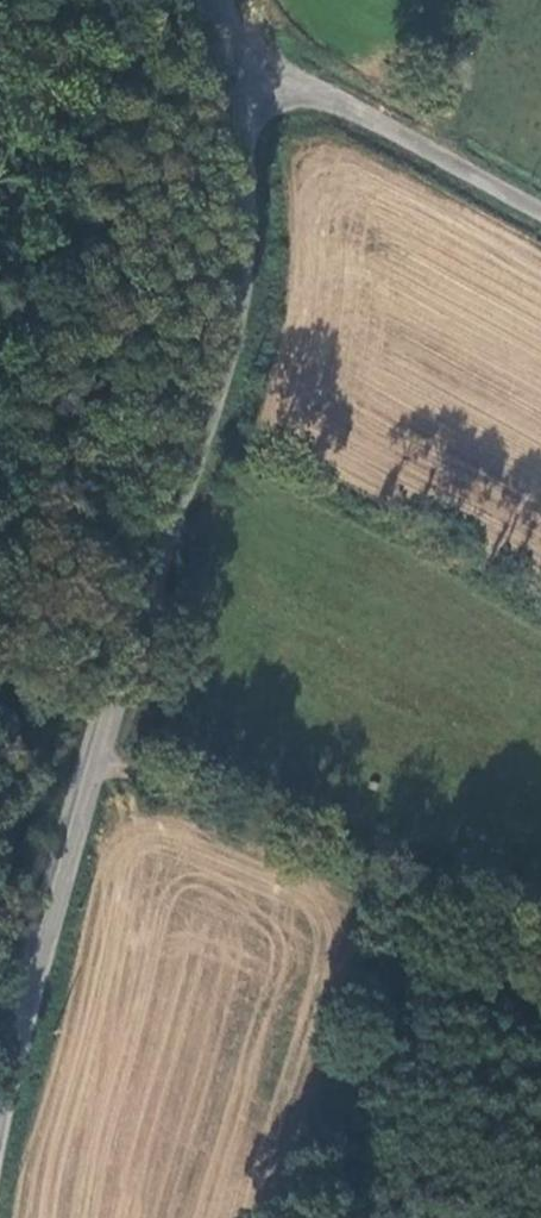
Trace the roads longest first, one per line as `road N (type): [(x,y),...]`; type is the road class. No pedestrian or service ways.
road 1 (tertiary): [(0,1076),(224,344),(241,237),(241,142),(211,42)]
road 2 (track): [(94,752),(540,948)]
road 3 (residential): [(540,212),(327,94),(211,42)]

